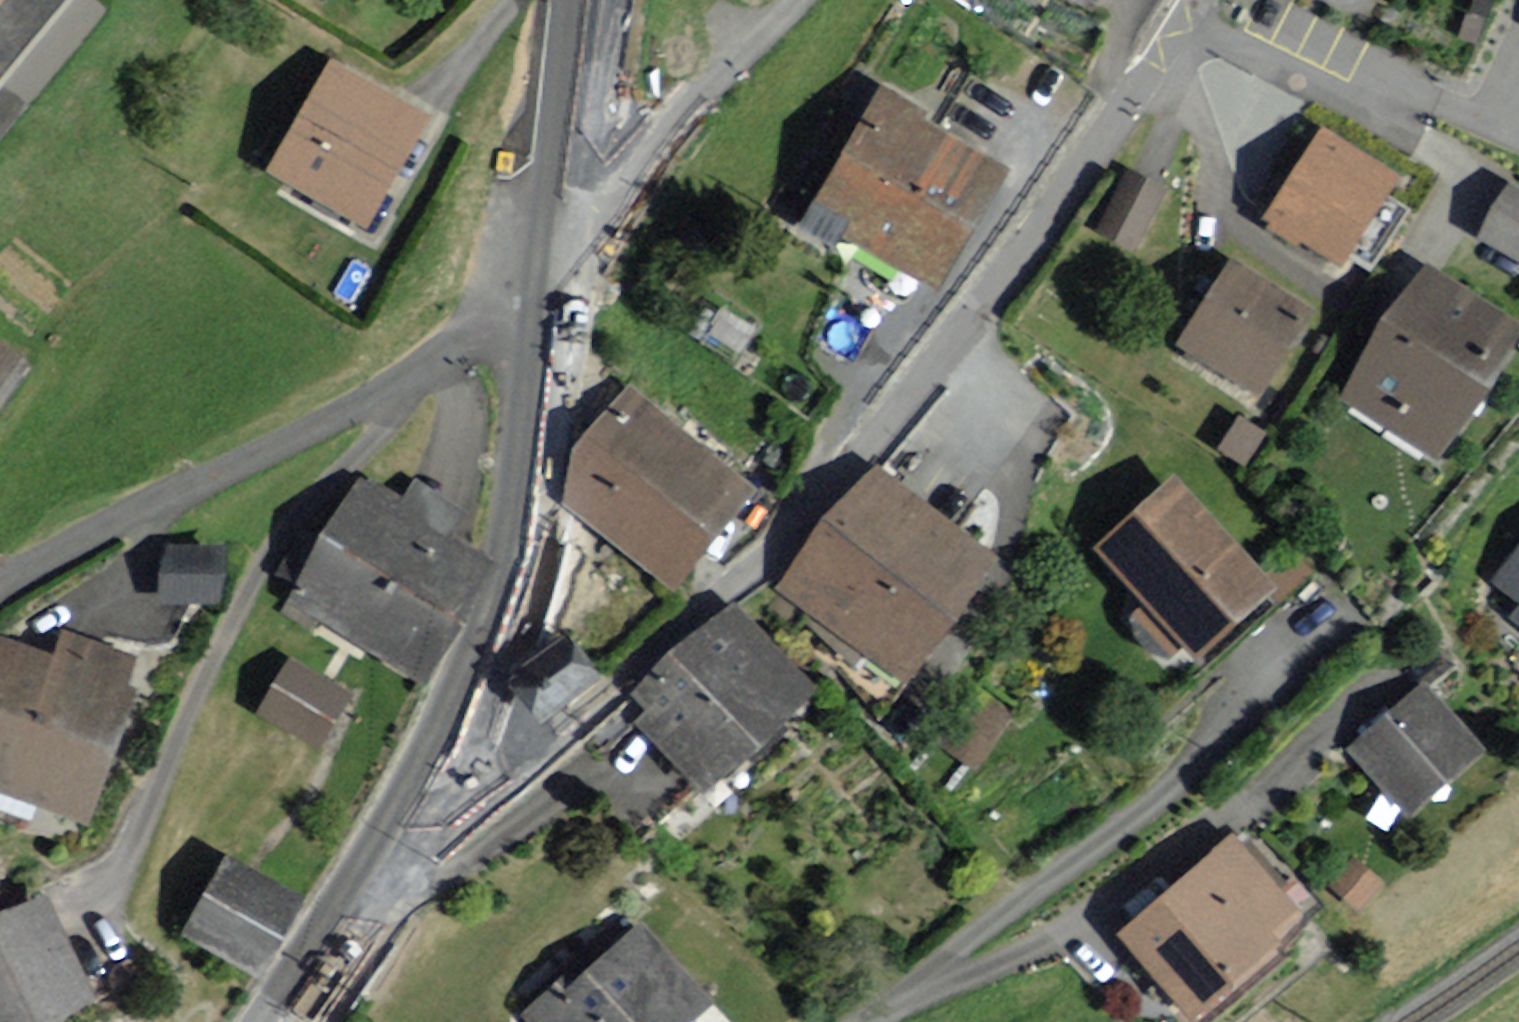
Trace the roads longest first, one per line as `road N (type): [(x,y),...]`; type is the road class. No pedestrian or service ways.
road 1 (residential): [(388,859),(613,696),(762,564),(900,417),(1194,0)]
road 2 (residential): [(872,1021),(925,996),(927,973),(953,950),(1198,764),(1343,609)]
road 3 (residential): [(549,317),(486,331),(346,414),(0,586)]
road 4 (secondary): [(549,317),(509,584),(480,674),(388,859)]
road 5 (secondary): [(585,0),(549,317)]
road 6 (secondary): [(388,859),(278,1021)]
road 7 (residential): [(82,15),(0,111)]

